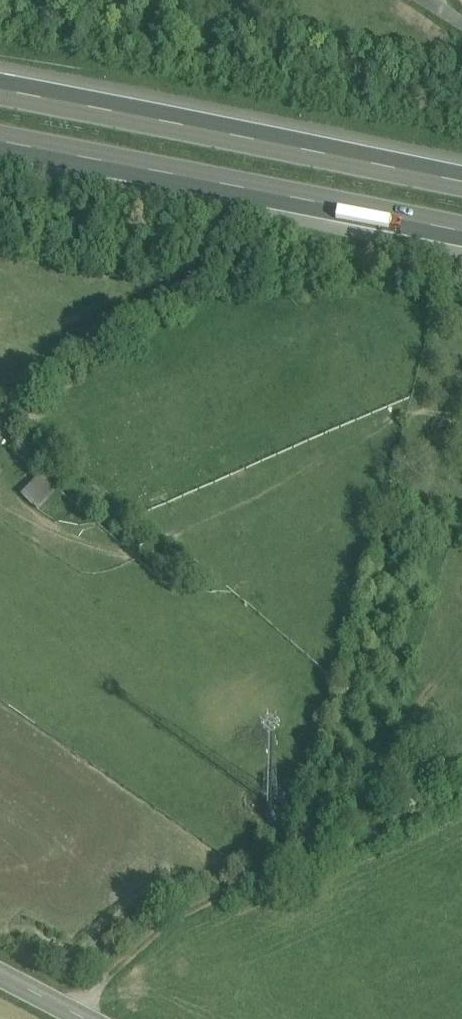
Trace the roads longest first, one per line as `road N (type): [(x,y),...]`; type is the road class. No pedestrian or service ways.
road 1 (motorway): [(461,178),(0,94)]
road 2 (motorway): [(0,153),(461,234)]
road 3 (track): [(70,1011),(165,922),(295,843)]

